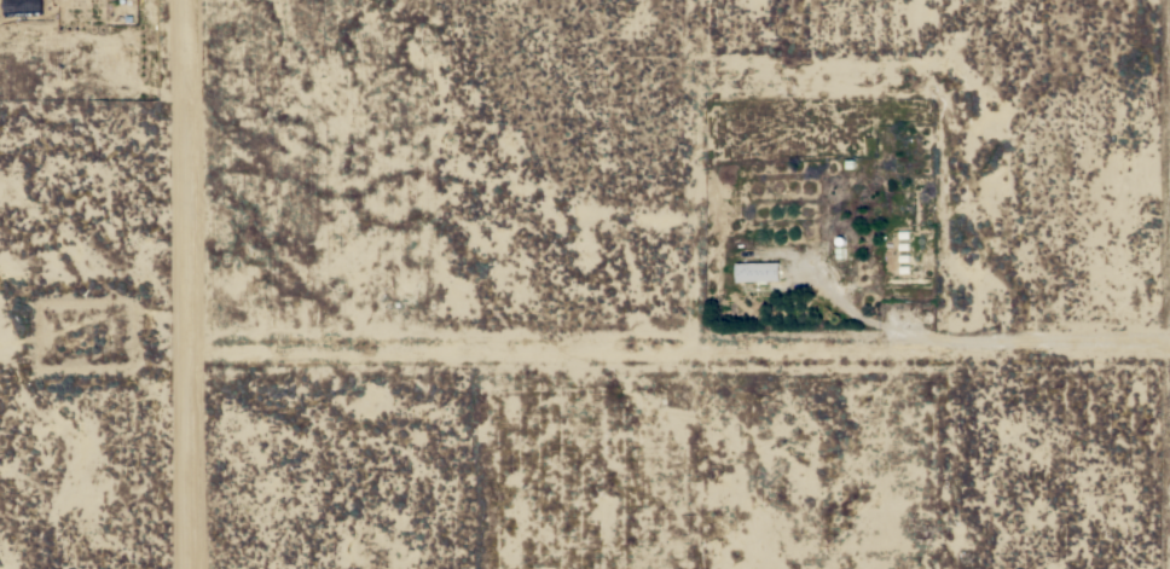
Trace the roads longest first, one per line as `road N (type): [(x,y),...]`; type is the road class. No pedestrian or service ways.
road 1 (track): [(1169,338),(197,350)]
road 2 (track): [(191,0),(201,568)]

